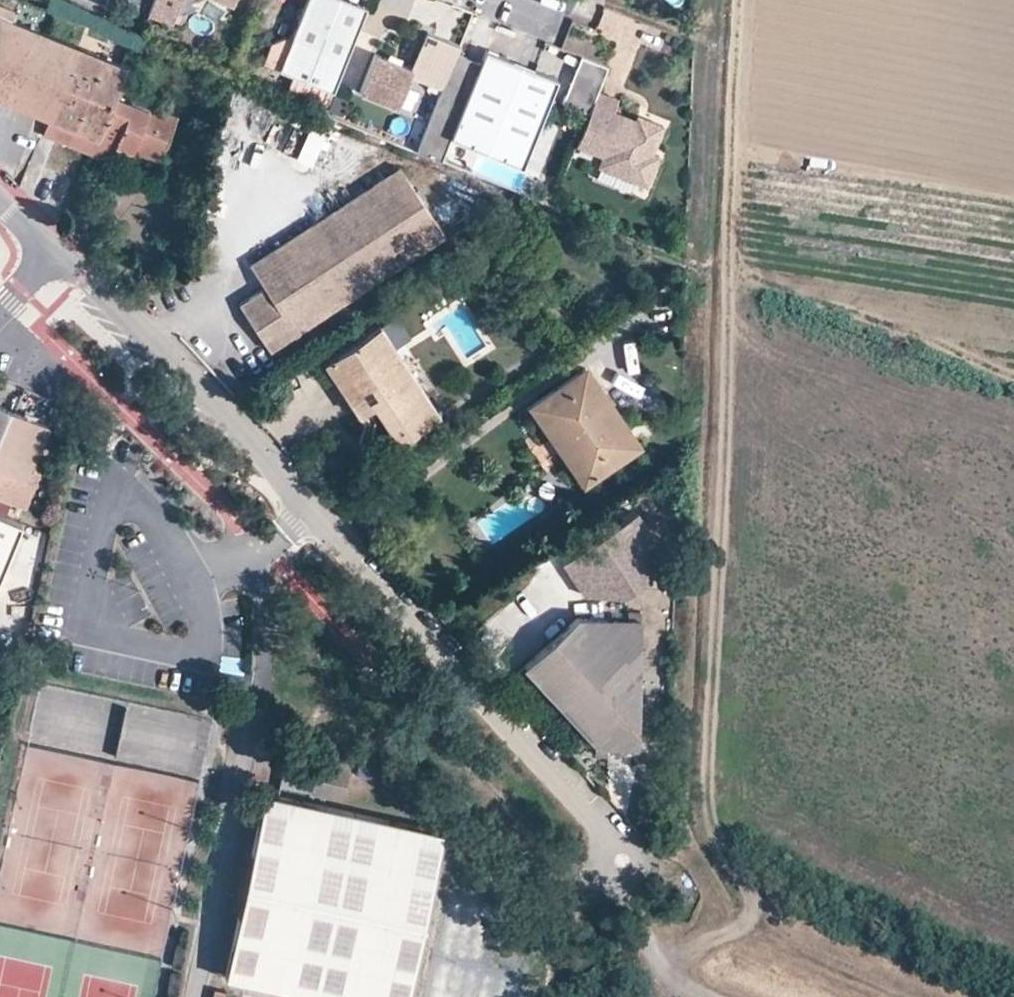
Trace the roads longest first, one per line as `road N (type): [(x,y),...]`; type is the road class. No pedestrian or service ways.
road 1 (residential): [(51,250),(264,463),(638,864),(637,898)]
road 2 (track): [(637,898),(660,974),(713,996)]

